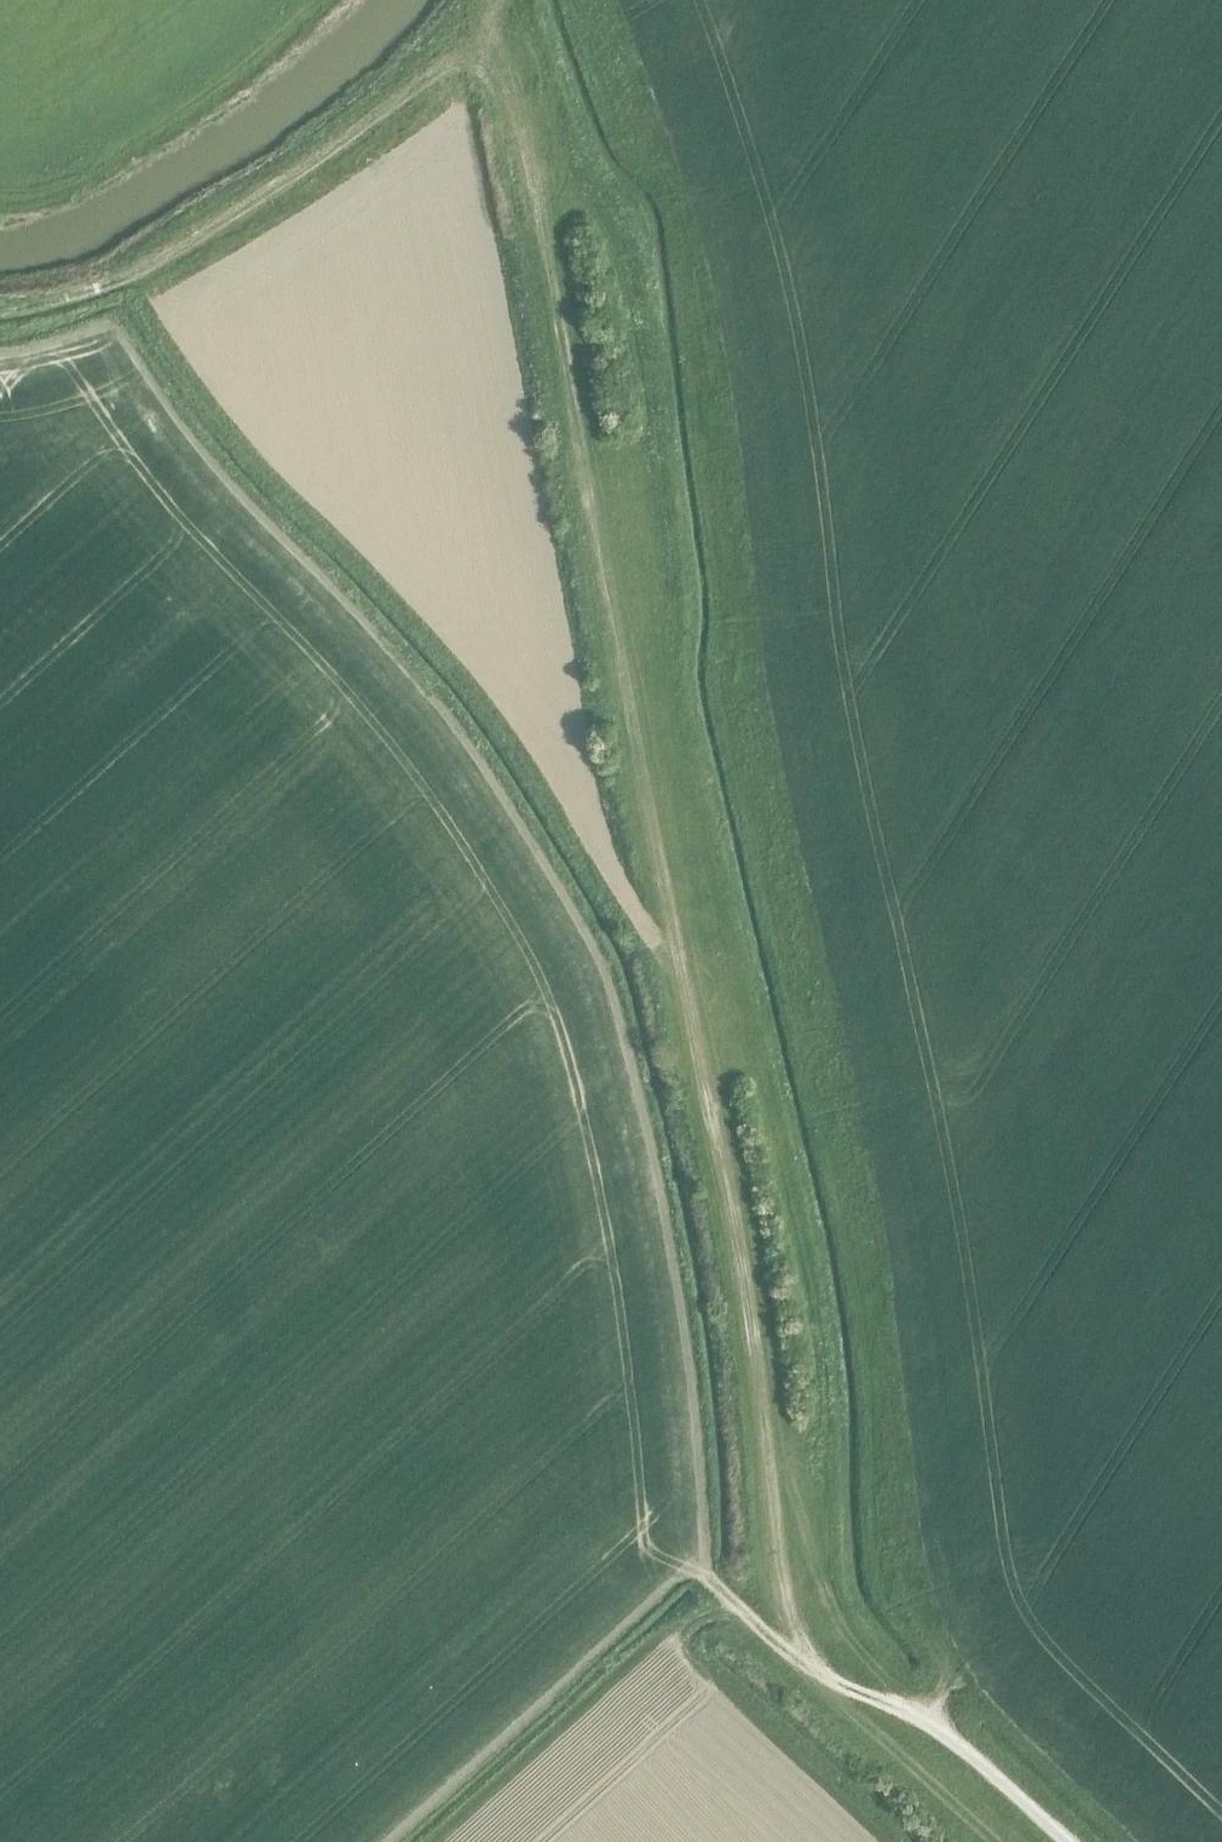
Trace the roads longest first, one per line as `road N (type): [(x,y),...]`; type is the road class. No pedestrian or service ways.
road 1 (track): [(828,1681),(804,1647),(784,1552),(748,1312),(513,84),(495,73),(468,72),(434,85),(302,185),(140,275),(0,320)]
road 2 (unclassified): [(1069,1841),(962,1741),(828,1681),(726,1597)]

